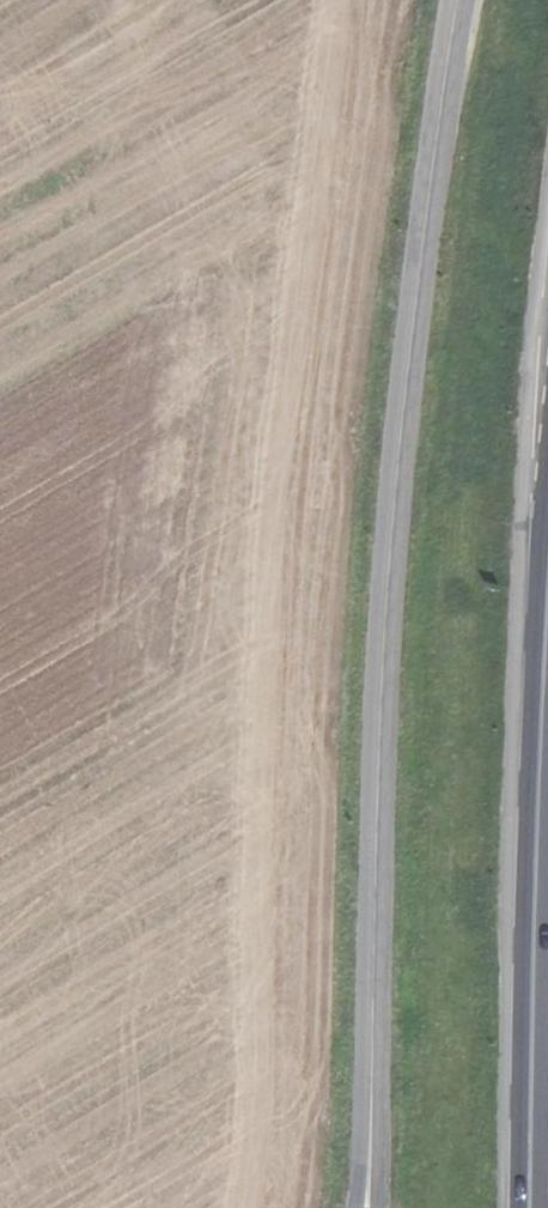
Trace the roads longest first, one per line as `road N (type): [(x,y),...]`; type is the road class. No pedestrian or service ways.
road 1 (tertiary): [(457,0),(401,424),(381,715),(368,1189)]
road 2 (primary): [(529,1207),(547,642)]

